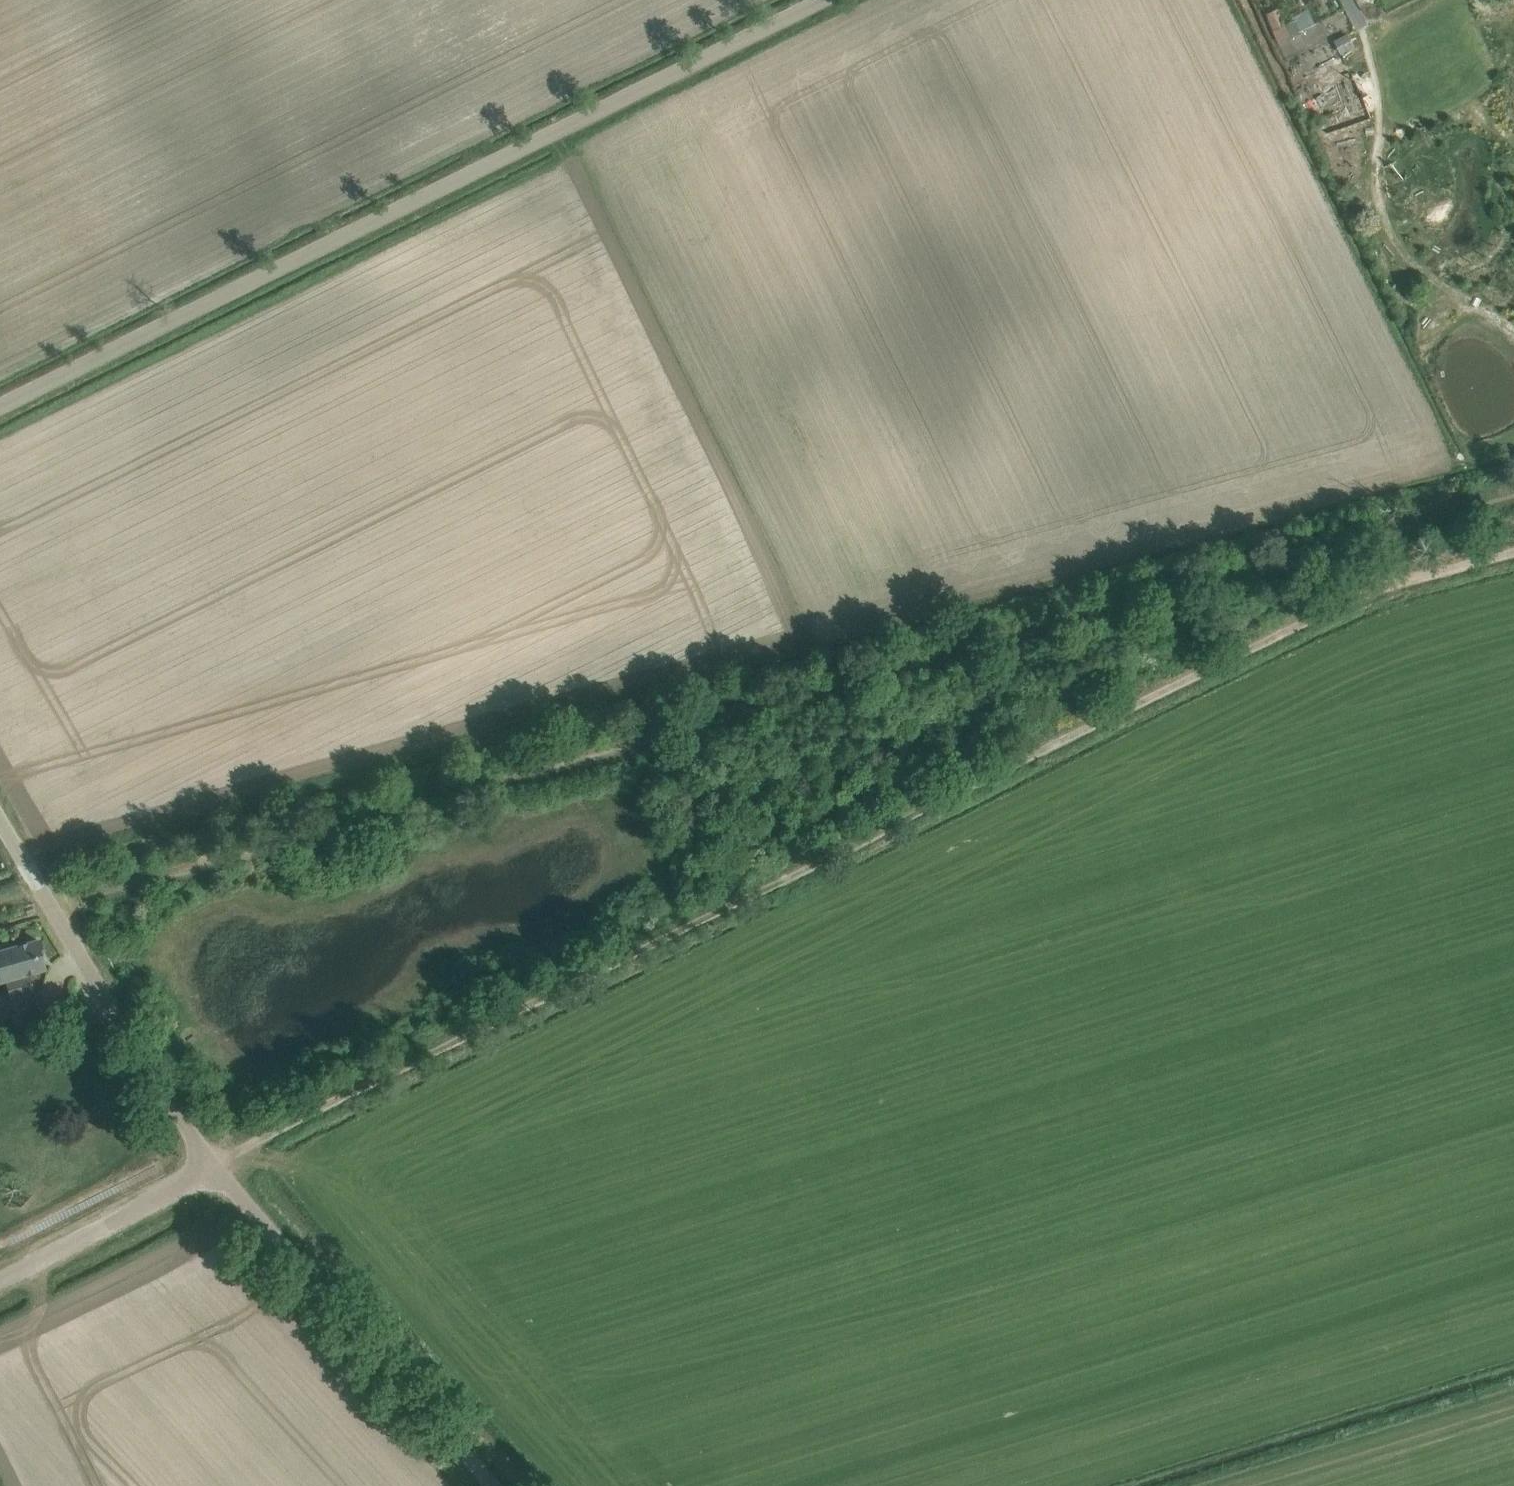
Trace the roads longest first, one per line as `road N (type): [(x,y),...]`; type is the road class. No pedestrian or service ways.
road 1 (track): [(212,1164),(1336,605),(1513,551)]
road 2 (unclassified): [(0,405),(822,0)]
road 3 (unclassified): [(0,1279),(212,1164),(0,823)]
road 4 (track): [(499,1485),(212,1164)]

